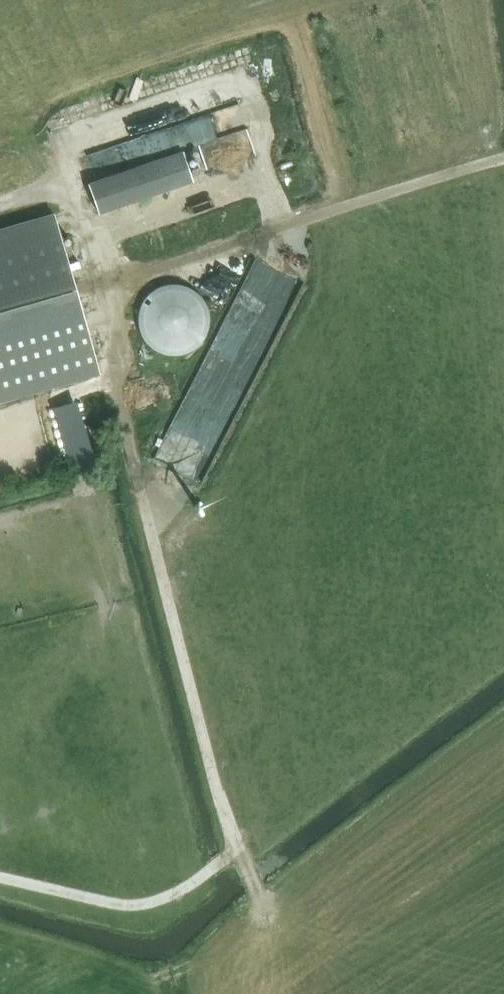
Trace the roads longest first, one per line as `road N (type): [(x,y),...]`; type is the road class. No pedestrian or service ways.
road 1 (track): [(265,901),(215,784),(112,367),(112,284),(63,141)]
road 2 (track): [(503,158),(112,284)]
road 3 (track): [(238,848),(187,886),(134,904),(0,877)]

